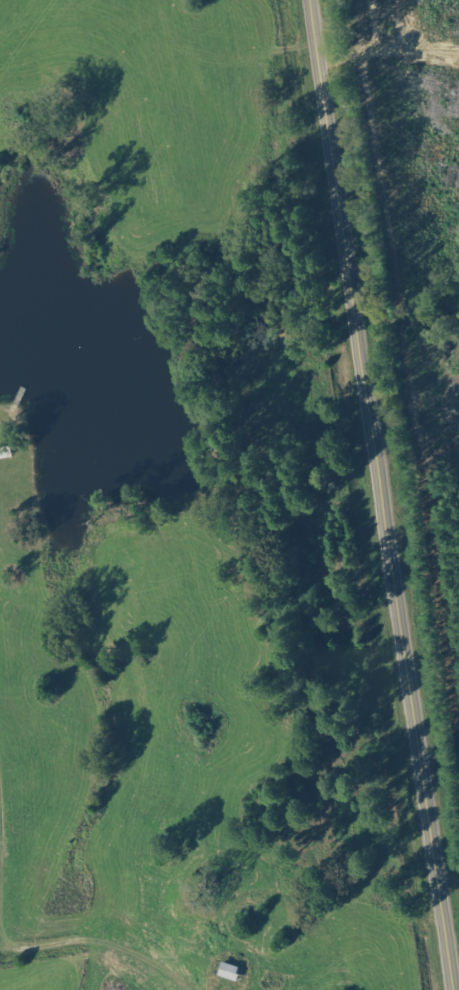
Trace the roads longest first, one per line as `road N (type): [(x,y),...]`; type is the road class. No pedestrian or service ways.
road 1 (secondary): [(454,989),(312,0)]

